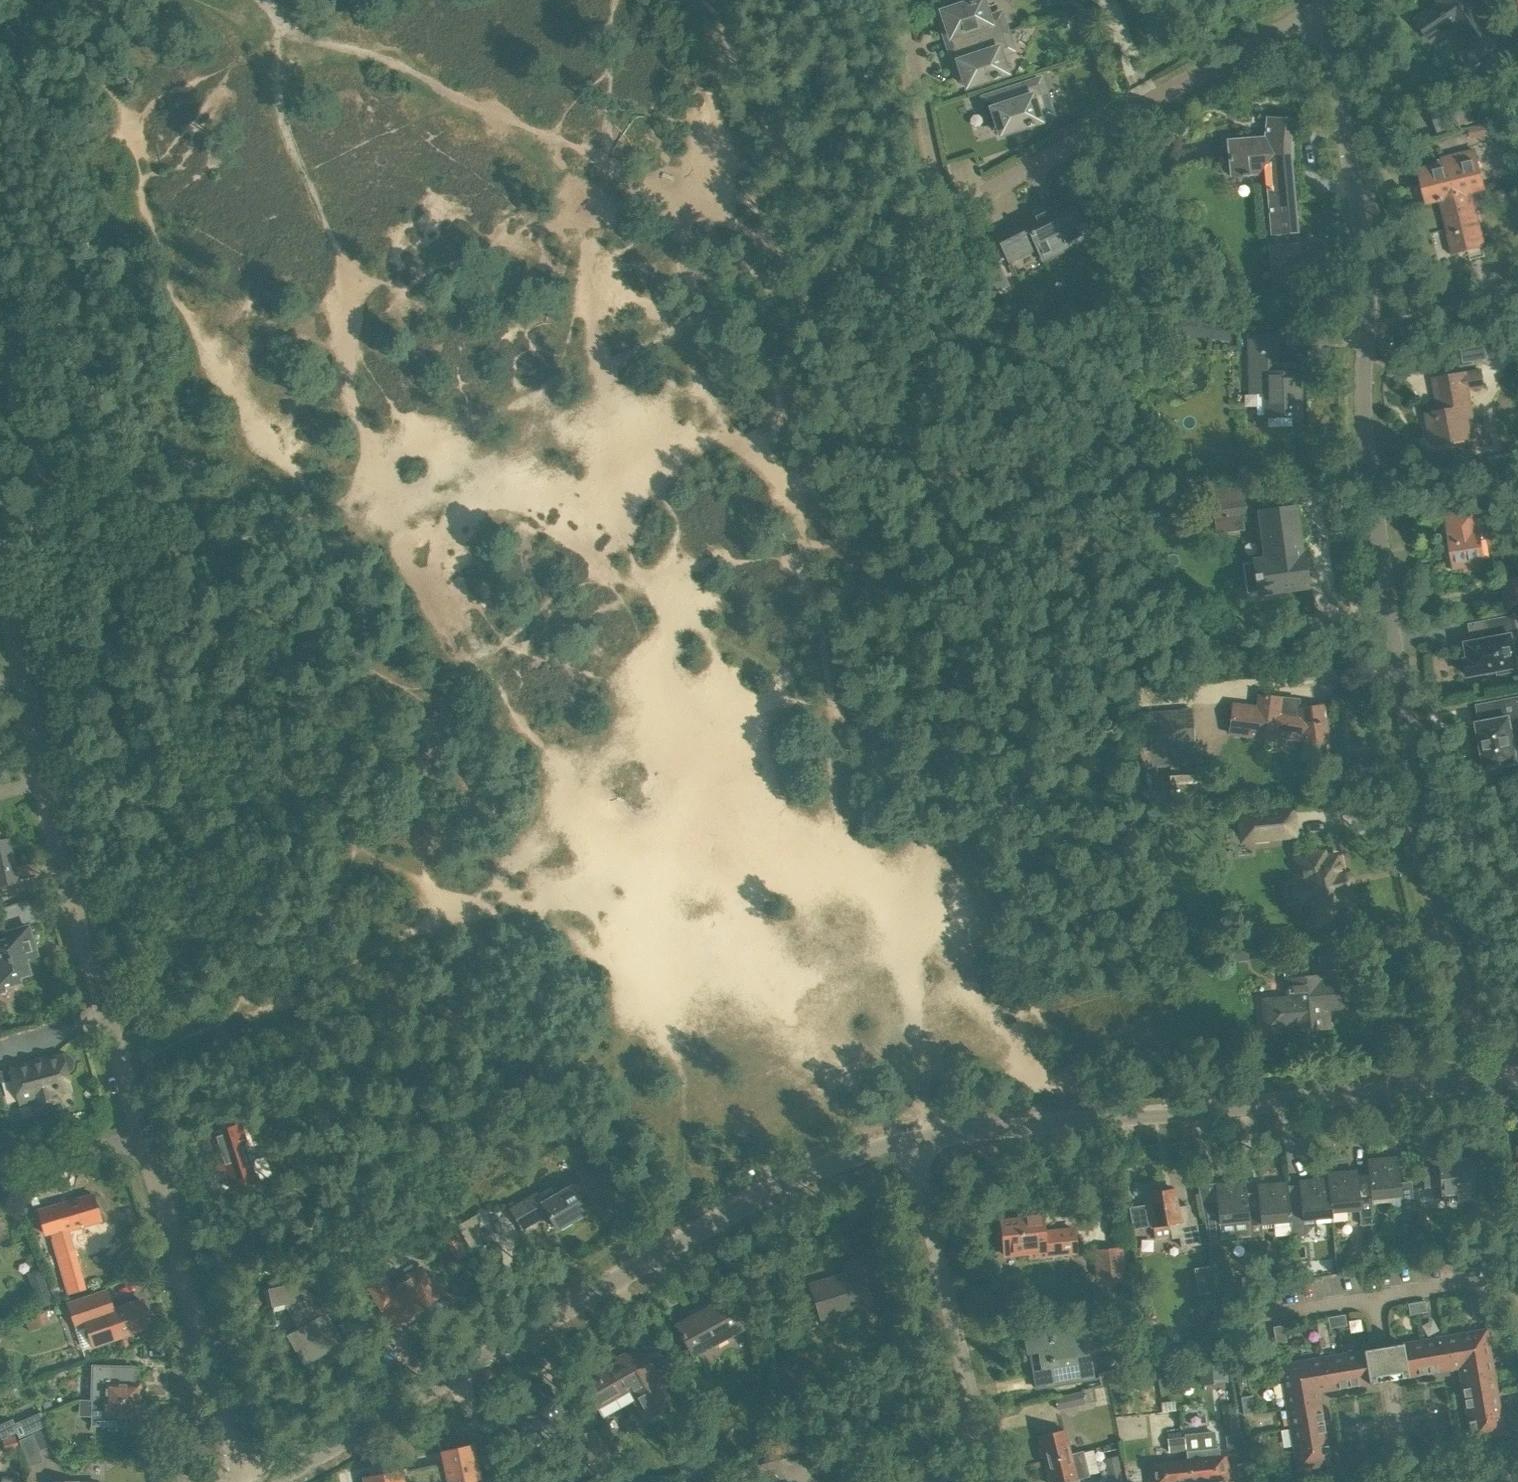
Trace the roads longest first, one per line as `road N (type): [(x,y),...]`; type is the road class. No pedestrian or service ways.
road 1 (residential): [(1465,1015),(1419,833),(1363,420),(1364,262),(1330,48),(1316,7)]
road 2 (residential): [(271,1481),(695,1232),(817,1169),(910,1141)]
road 3 (residential): [(142,1136),(65,875),(0,593)]
road 4 (residential): [(910,1141),(1063,1118),(1442,1086)]
road 5 (residential): [(892,248),(944,210),(1316,7)]
road 6 (residential): [(246,1481),(142,1136)]
road 7 (residential): [(990,1481),(910,1141)]
road 8 (unclassified): [(0,554),(36,529),(42,485),(0,329)]
road 9 (residential): [(0,1179),(142,1136)]

